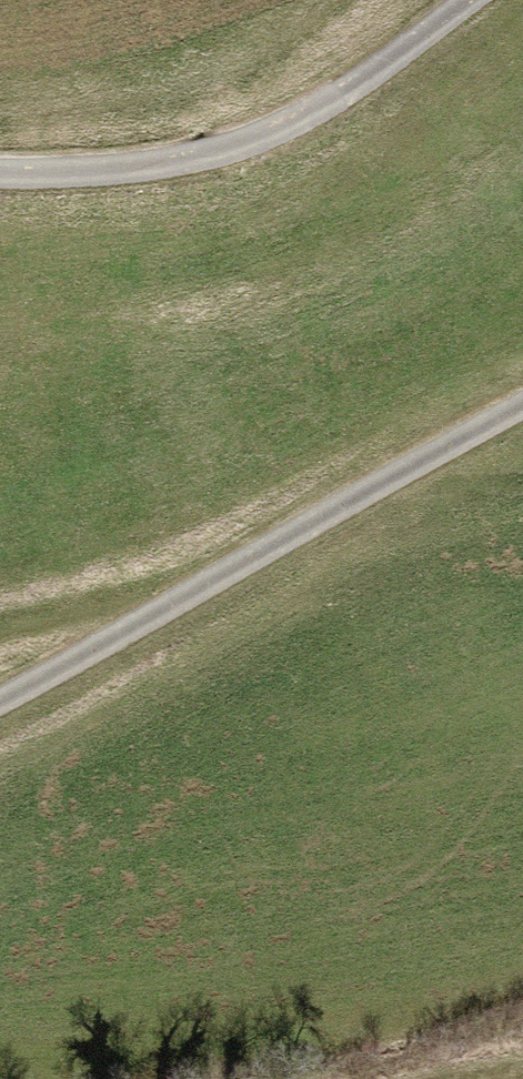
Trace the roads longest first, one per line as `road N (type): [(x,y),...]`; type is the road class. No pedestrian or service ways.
road 1 (track): [(522,398),(0,691)]
road 2 (track): [(0,175),(243,147),(457,0)]

